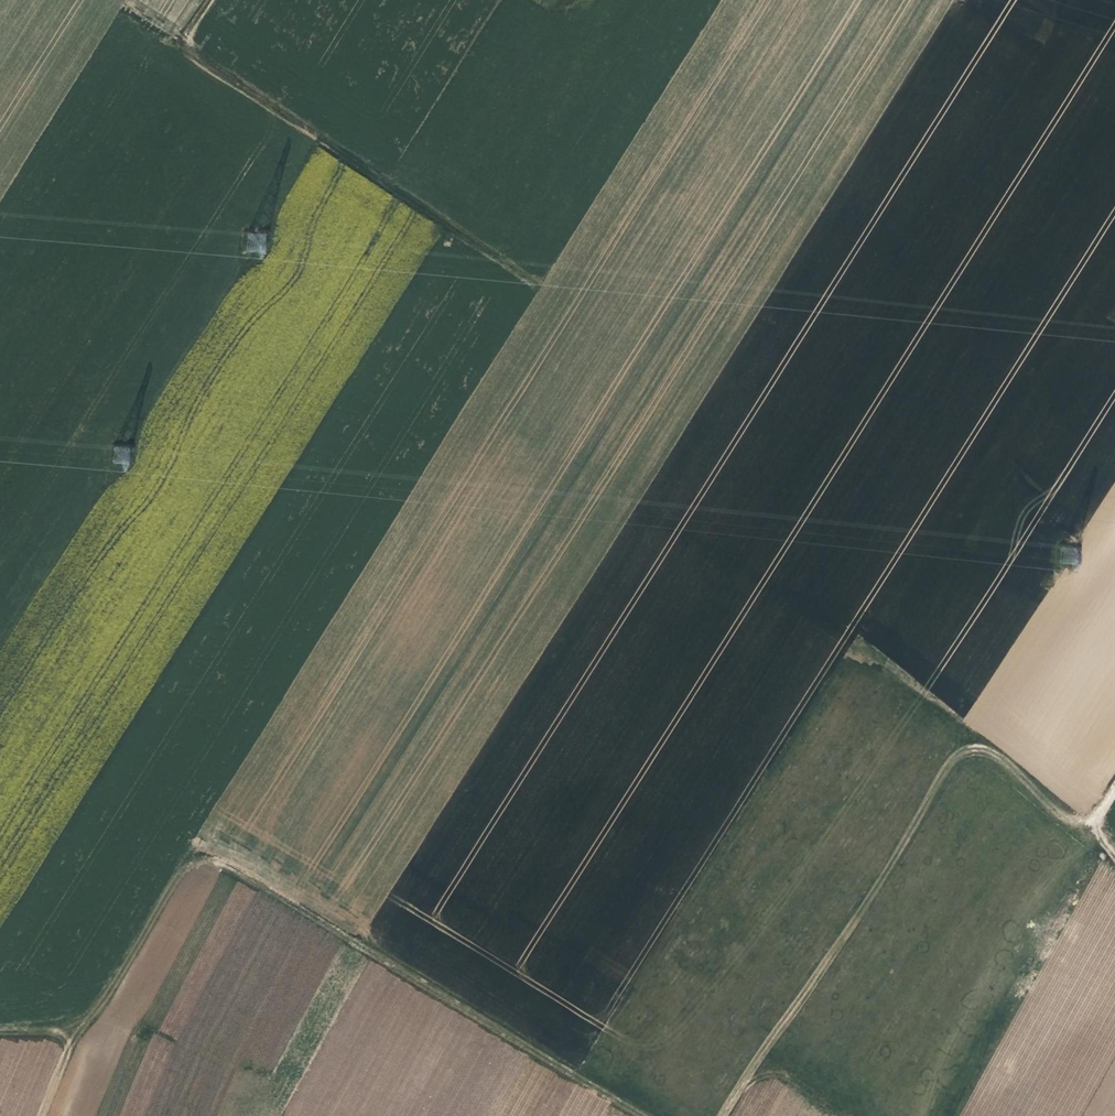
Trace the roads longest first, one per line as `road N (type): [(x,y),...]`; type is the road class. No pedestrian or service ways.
road 1 (track): [(638,1115),(218,861),(183,869),(108,995),(73,1034),(0,1034)]
road 2 (track): [(1114,849),(983,744),(964,747),(720,1115)]
road 3 (track): [(449,220),(182,46),(212,0)]

